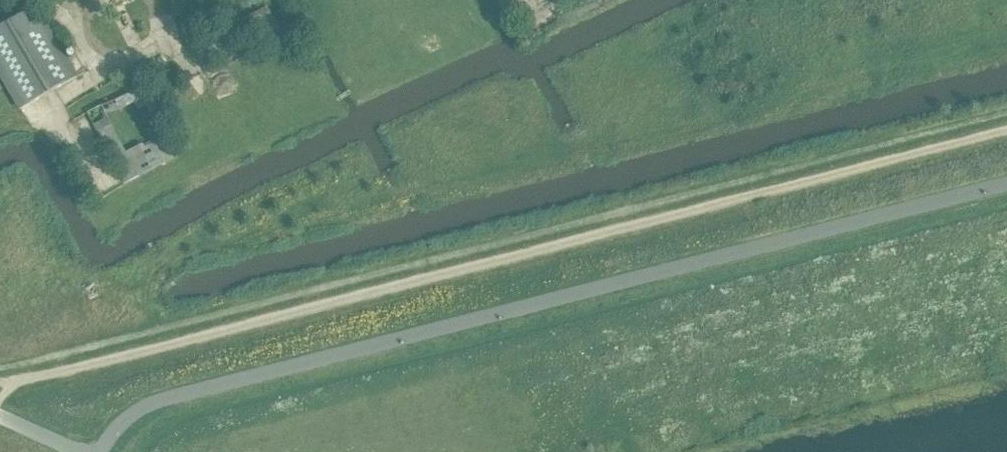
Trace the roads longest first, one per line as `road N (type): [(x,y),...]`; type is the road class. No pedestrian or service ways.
road 1 (track): [(0,367),(487,253),(1006,117)]

